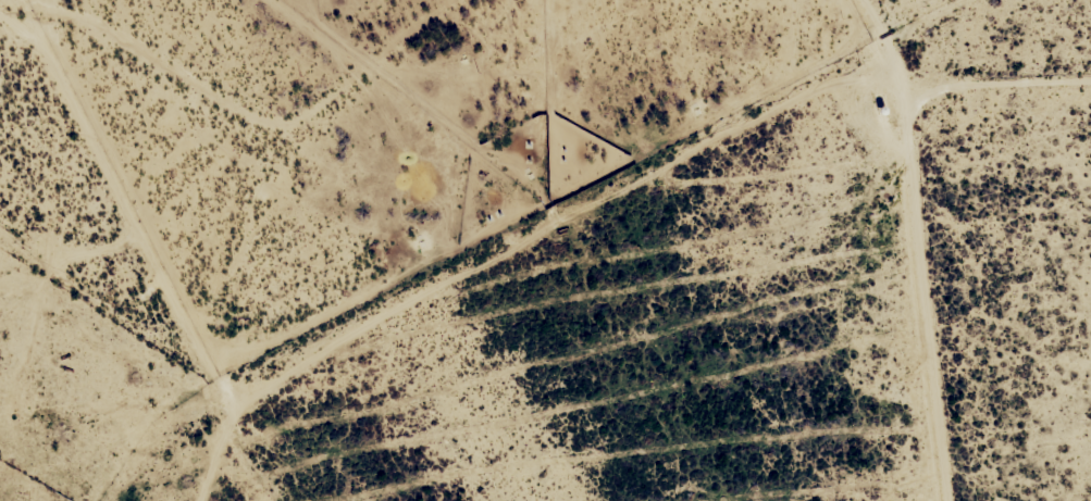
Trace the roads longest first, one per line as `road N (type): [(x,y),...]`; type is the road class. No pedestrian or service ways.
road 1 (track): [(816,0),(900,64),(943,500)]

